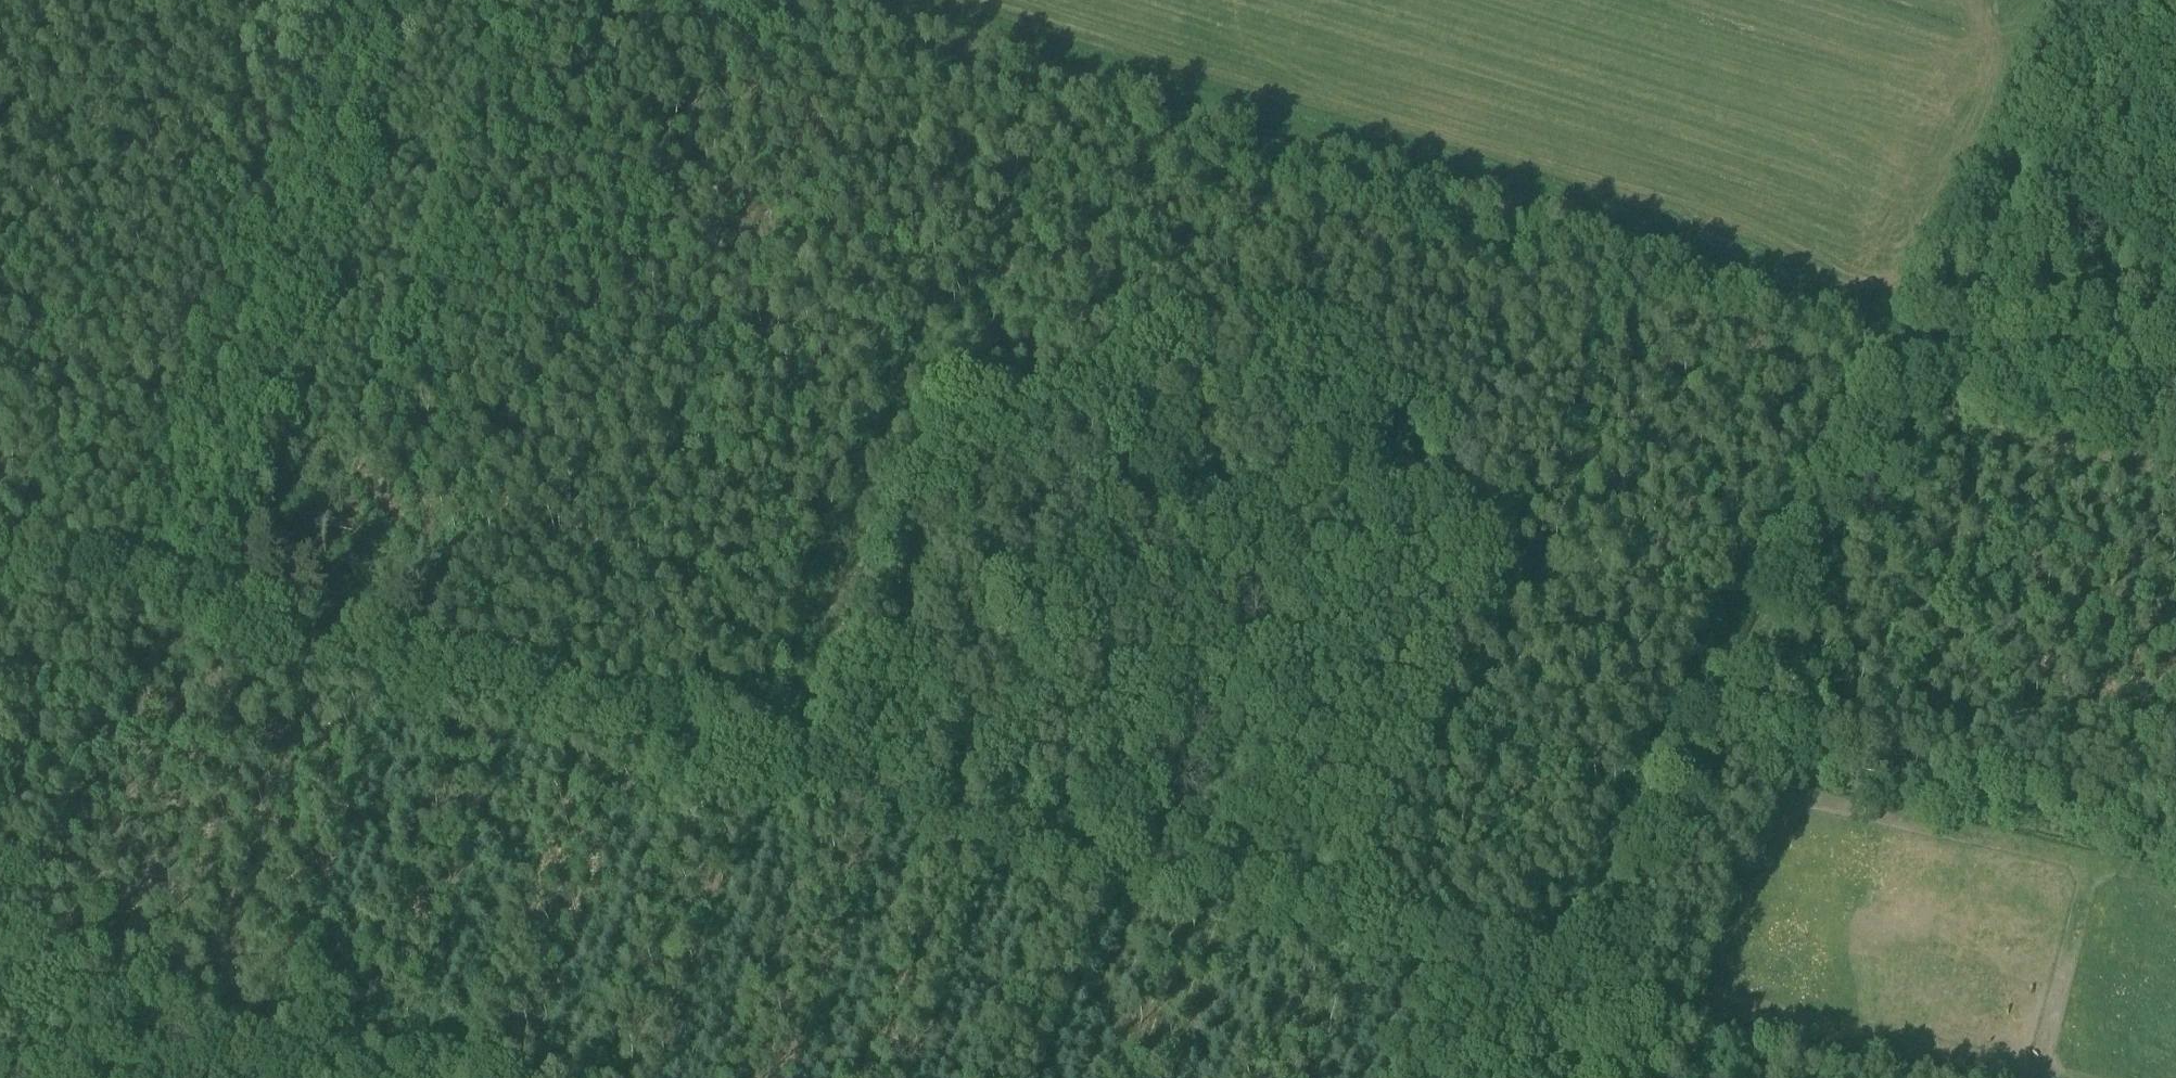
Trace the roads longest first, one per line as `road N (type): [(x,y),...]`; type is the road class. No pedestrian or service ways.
road 1 (track): [(1910,365),(1575,1001),(0,565)]
road 2 (track): [(2098,0),(1910,365)]

